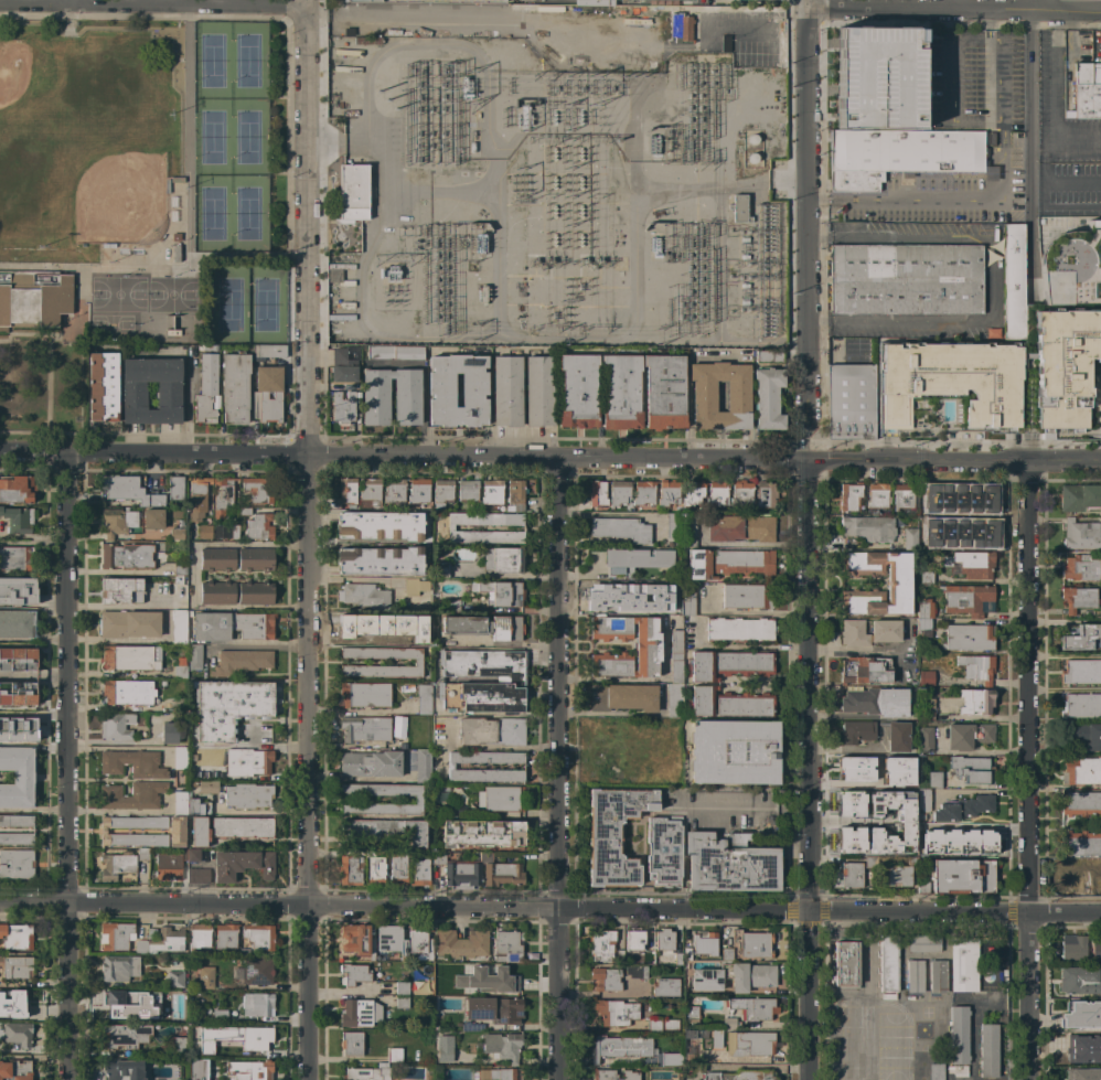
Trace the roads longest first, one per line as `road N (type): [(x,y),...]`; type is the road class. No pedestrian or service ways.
road 1 (residential): [(309,1079),(305,0)]
road 2 (residential): [(1026,912),(0,903)]
road 3 (residential): [(65,1079),(68,455)]
road 4 (residential): [(555,1079),(564,458)]
road 5 (residential): [(564,458),(0,454)]
road 6 (residential): [(1026,912),(1028,459)]
road 7 (residential): [(805,910),(808,459)]
road 8 (residential): [(808,459),(808,9)]
road 9 (residential): [(1100,10),(808,9)]
road 10 (residential): [(808,459),(564,458)]
road 11 (residential): [(66,0),(304,1)]
road 12 (residential): [(1028,459),(808,459)]
road 13 (residential): [(806,1079),(805,910)]
road 14 (residential): [(1025,1079),(1026,912)]

